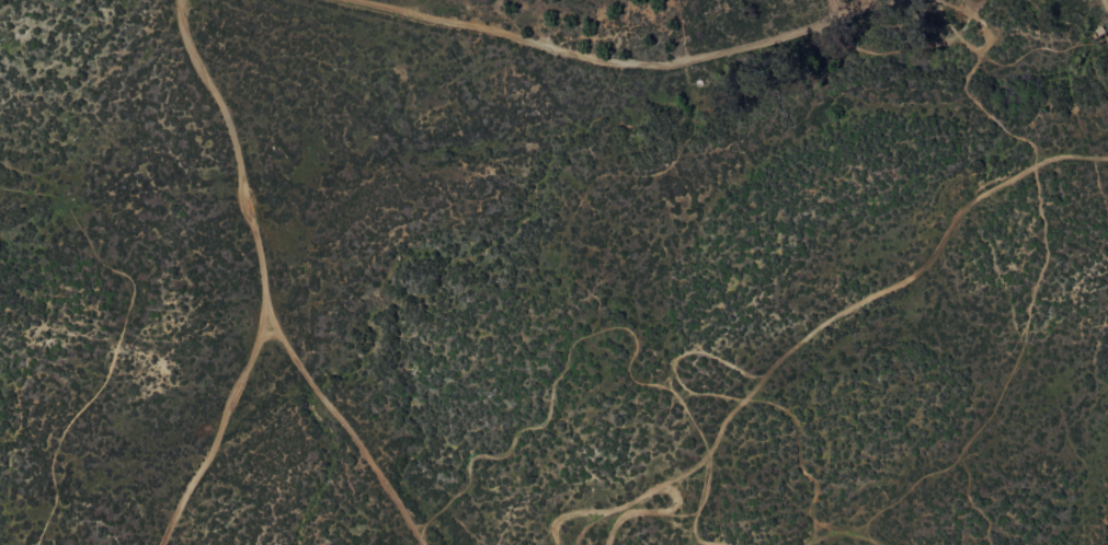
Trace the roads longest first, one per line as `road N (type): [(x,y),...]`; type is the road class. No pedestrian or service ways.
road 1 (track): [(875,544),(814,515),(816,487),(795,441),(777,413),(744,399),(784,352),(910,276),(960,206),(1044,166),(1107,153)]
road 2 (track): [(160,544),(184,489),(224,431),(269,323),(233,124),(204,85),(179,0)]
road 3 (residential): [(905,0),(721,55),(626,68),(341,0)]

